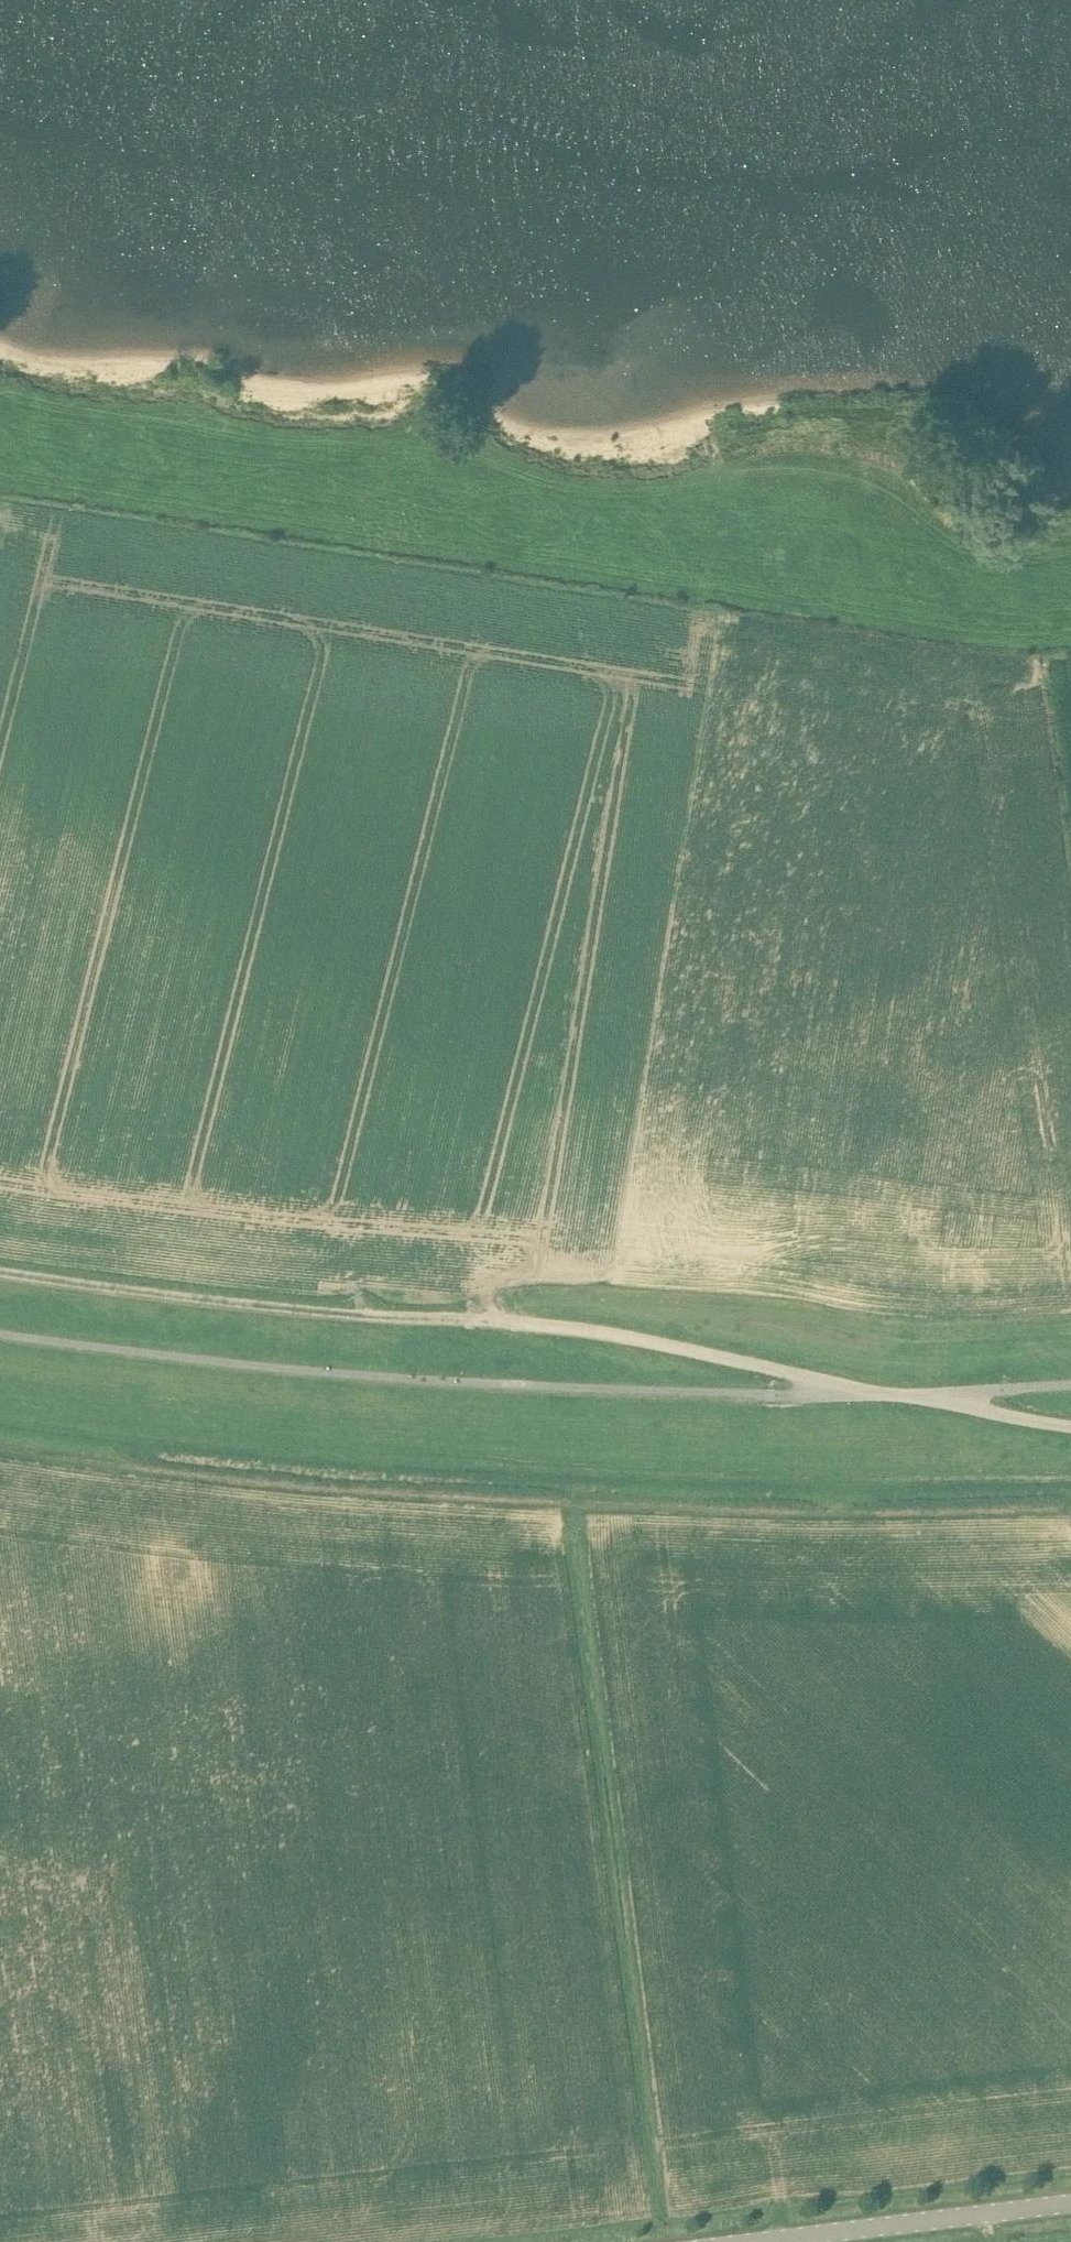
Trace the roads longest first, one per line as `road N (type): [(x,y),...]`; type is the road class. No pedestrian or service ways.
road 1 (tertiary): [(748,2241),(1070,2203)]

